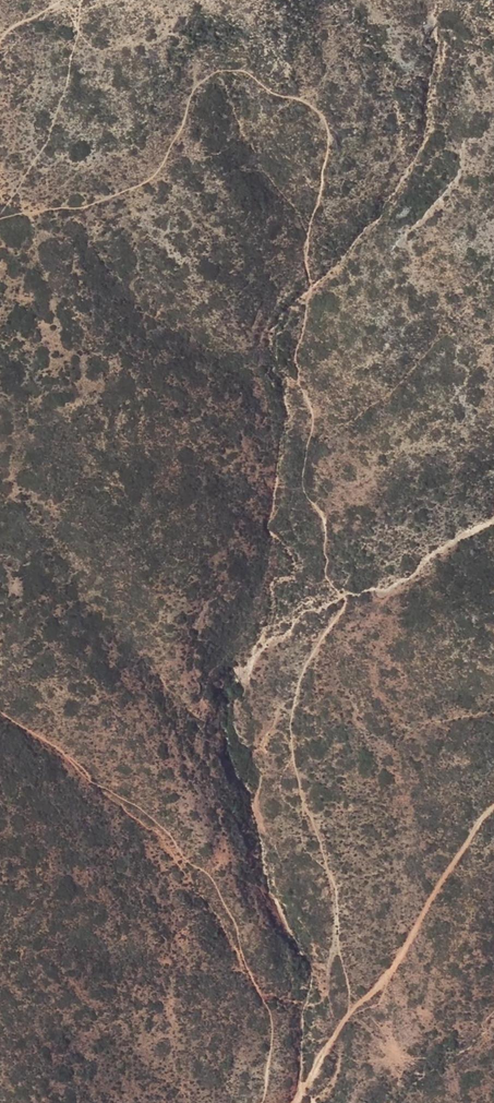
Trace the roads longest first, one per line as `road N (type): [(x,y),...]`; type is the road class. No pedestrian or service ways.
road 1 (track): [(493,805),(392,962),(325,1033),(288,1102)]

